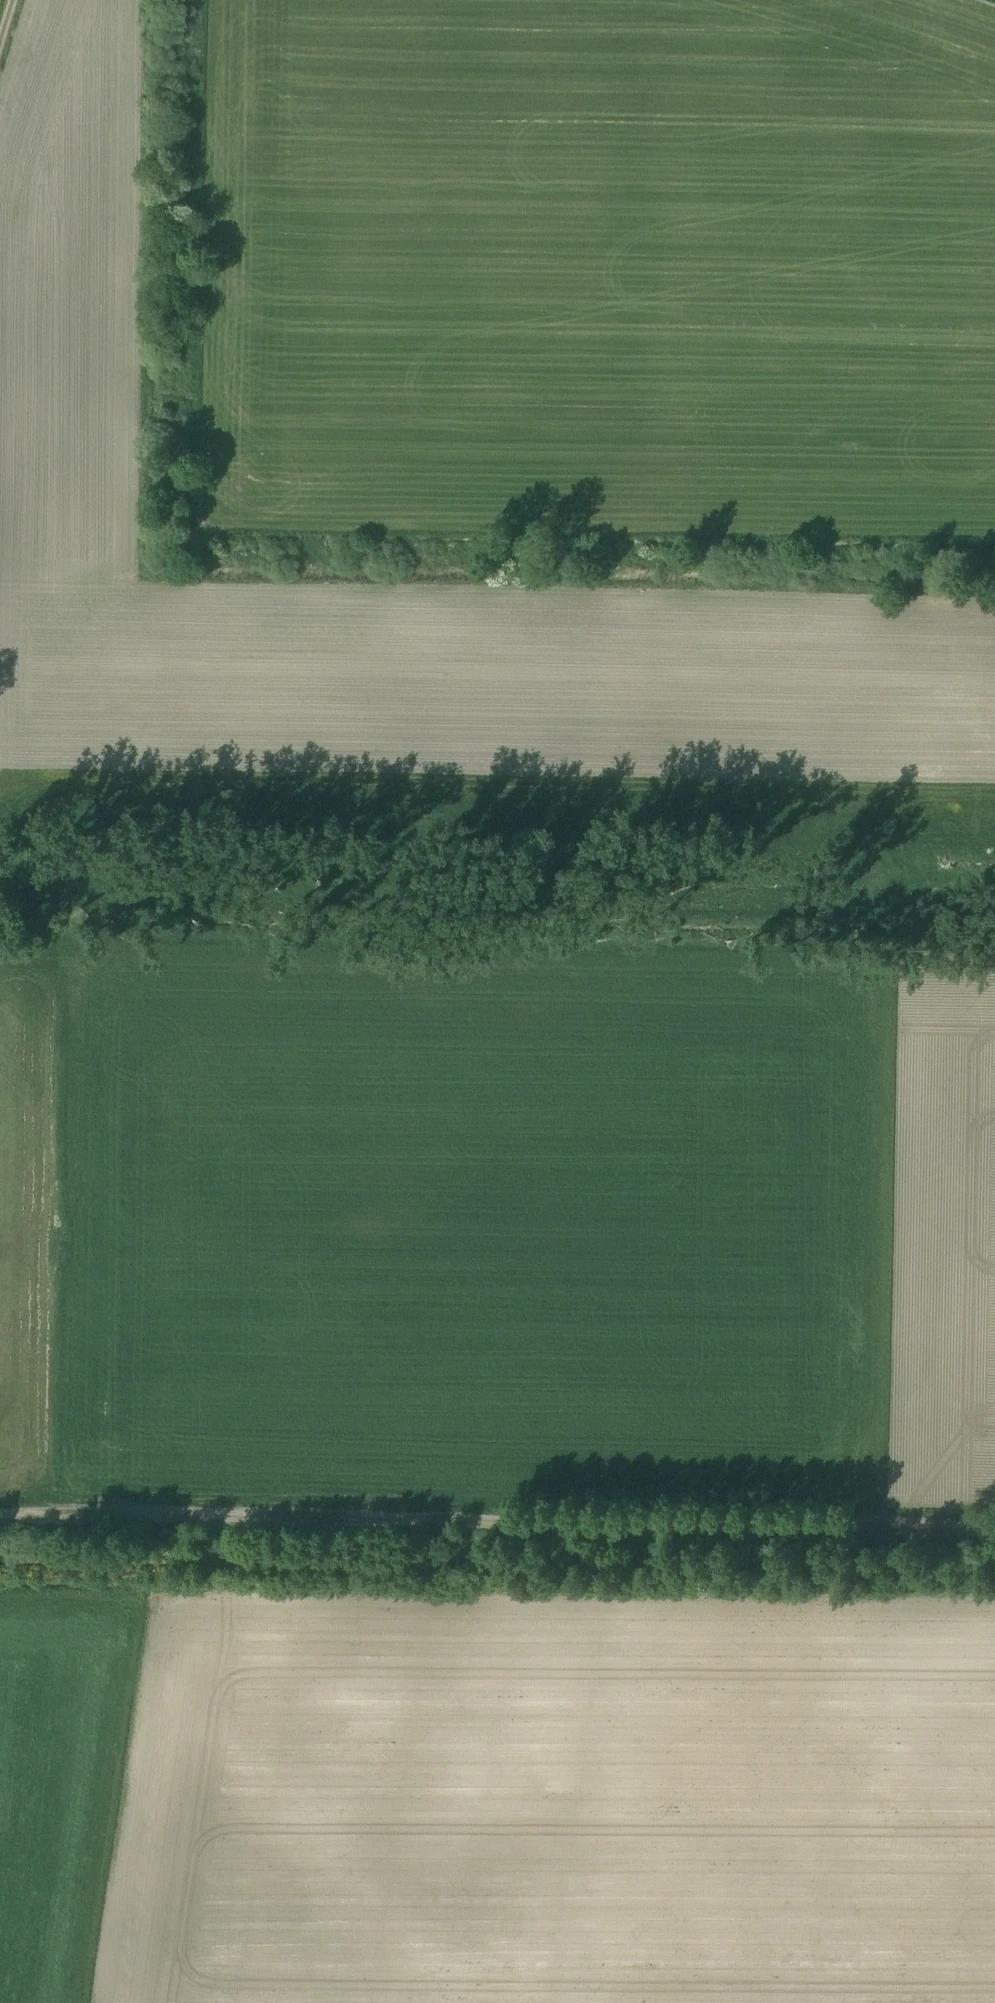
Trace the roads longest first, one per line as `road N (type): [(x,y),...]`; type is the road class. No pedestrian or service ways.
road 1 (track): [(0,1514),(994,1523)]
road 2 (track): [(0,906),(994,910)]

